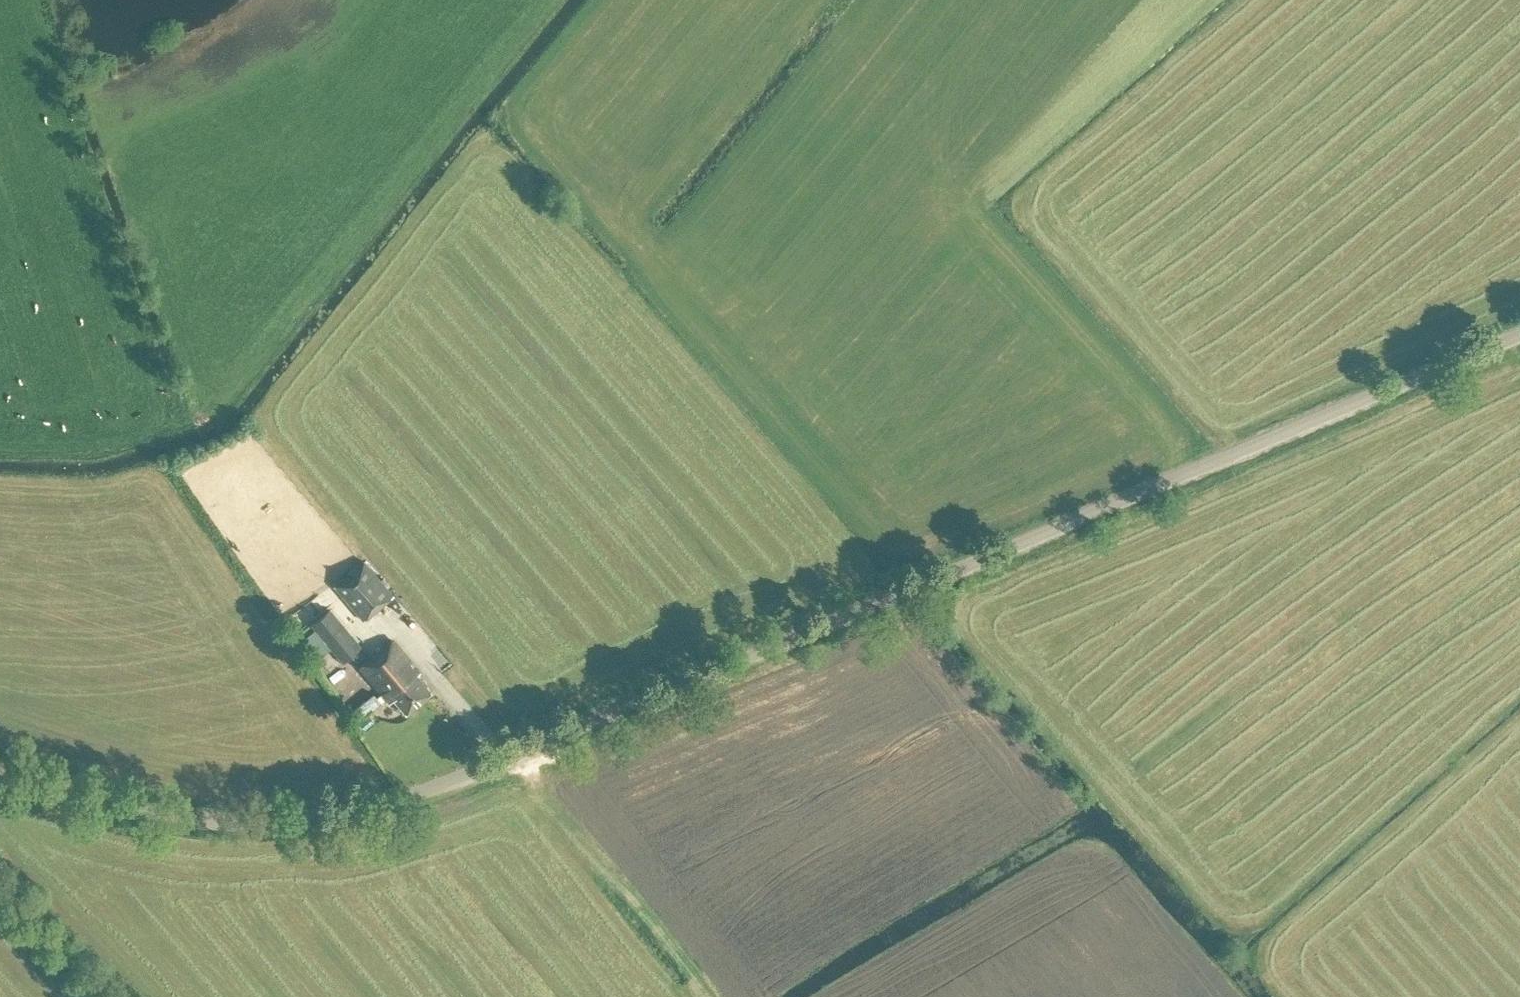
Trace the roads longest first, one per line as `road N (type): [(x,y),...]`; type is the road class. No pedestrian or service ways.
road 1 (unclassified): [(0,765),(202,819),(291,820),(380,805),(1519,333)]

